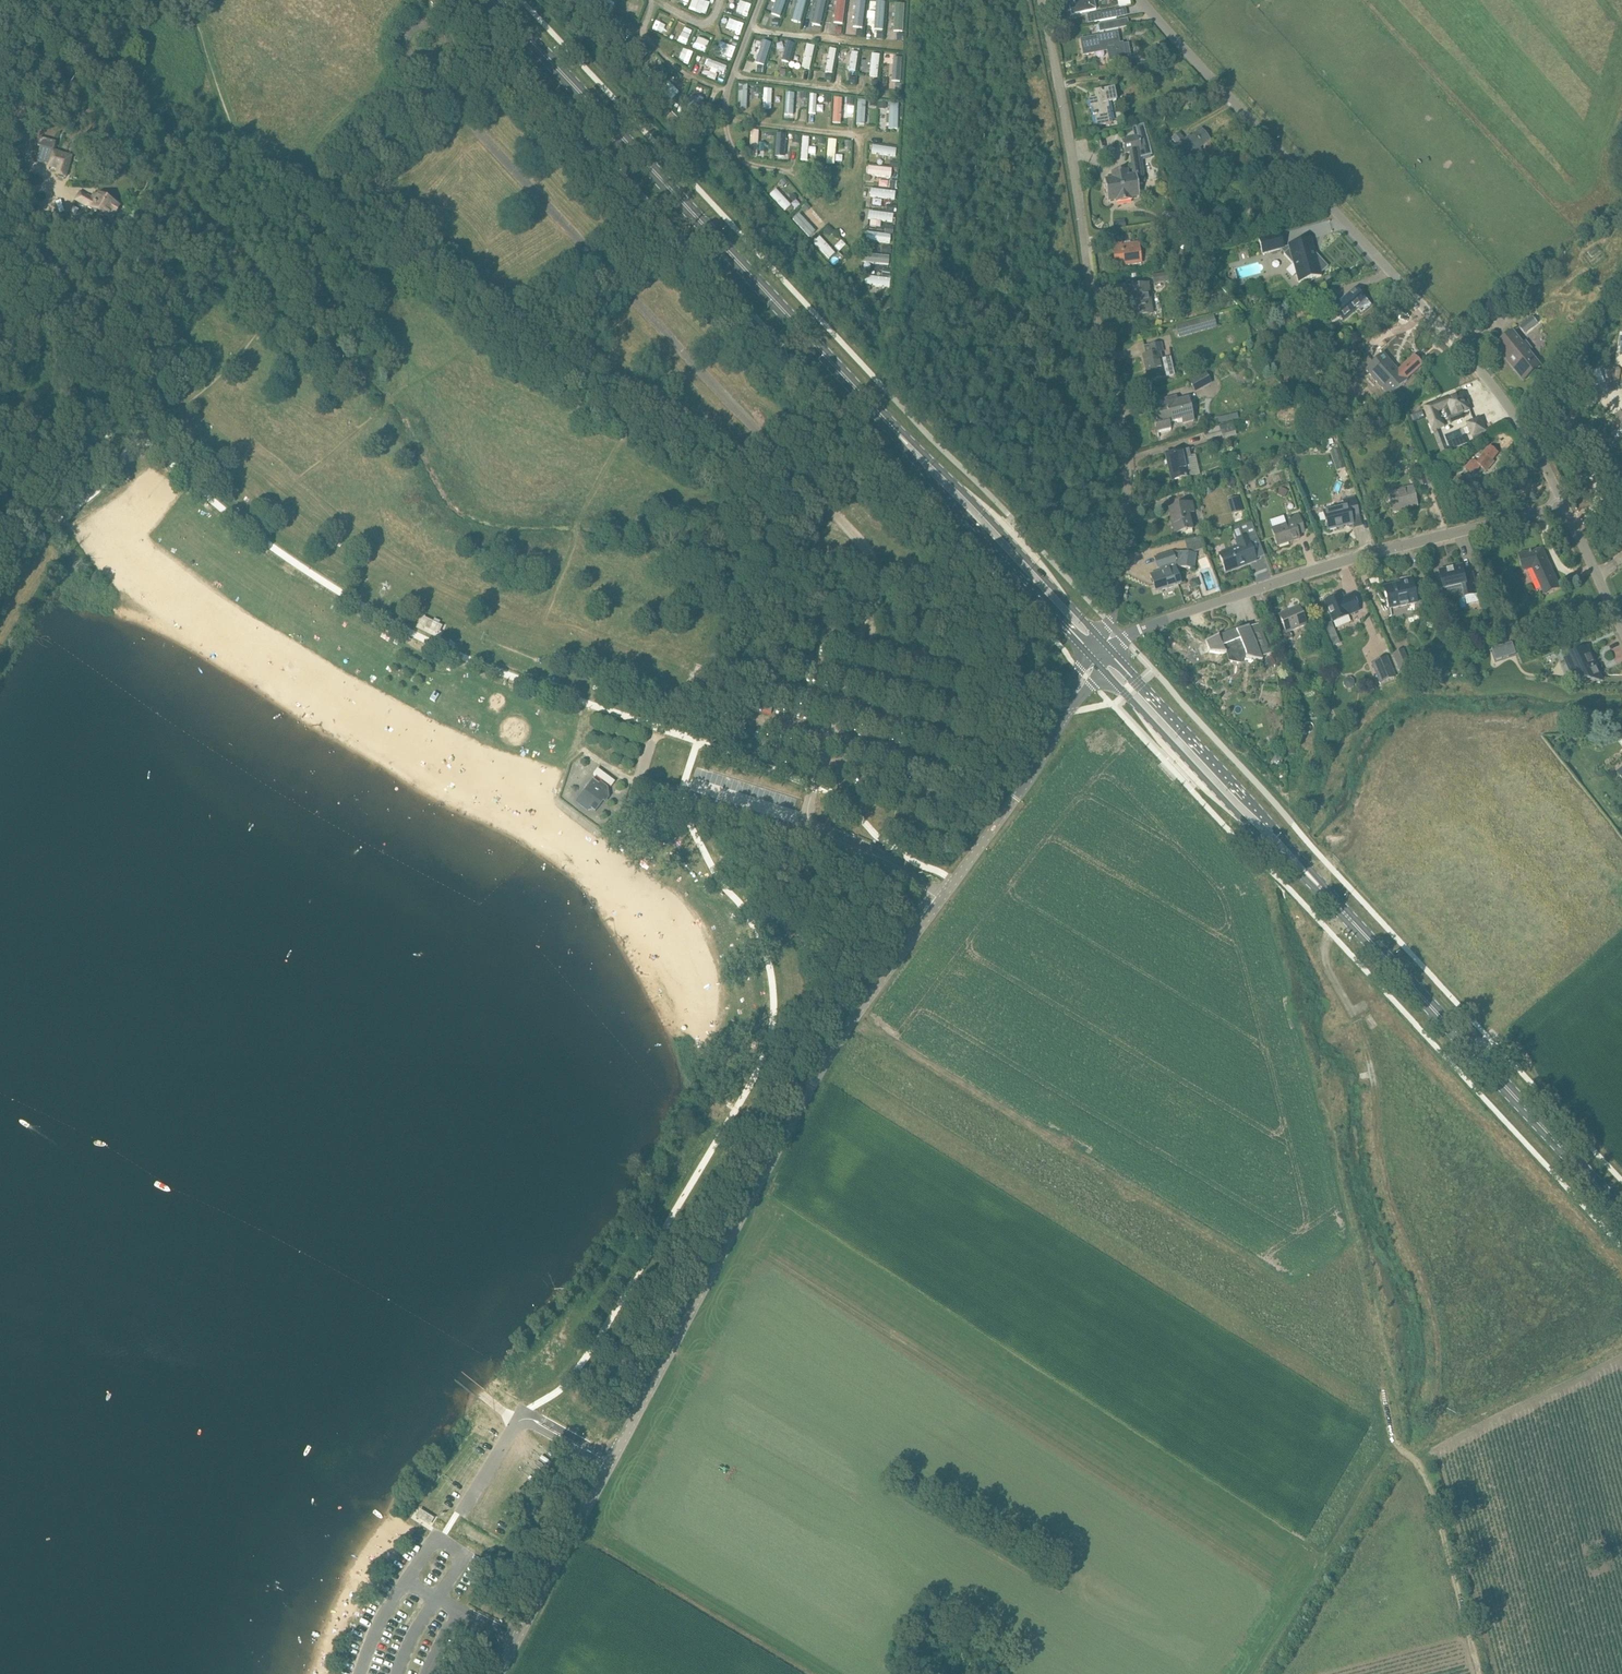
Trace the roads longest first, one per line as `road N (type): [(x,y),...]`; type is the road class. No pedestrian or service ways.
road 1 (tertiary): [(499,1673),(802,1100),(951,879),(1030,782),(1068,713)]
road 2 (unclassified): [(1145,0),(1467,344),(1568,501)]
road 3 (residential): [(1101,639),(1116,605),(1123,519),(1118,417),(1039,0)]
road 4 (primary): [(885,420),(494,0)]
road 5 (residential): [(1114,653),(1141,629),(1308,569),(1452,524),(1568,501)]
road 6 (primary): [(1621,1209),(1320,885)]
road 7 (primary): [(885,420),(950,505),(1088,655)]
road 8 (primary): [(1320,885),(1114,653)]
road 9 (primary): [(1100,668),(1283,859),(1320,885)]
road 10 (primary): [(1101,639),(885,420)]
road 11 (track): [(726,127),(740,158),(782,170),(844,229),(856,218),(861,136)]
road 12 (track): [(1394,1436),(1427,1475),(1483,1673)]
road 13 (track): [(892,139),(726,119)]
road 14 (track): [(892,95),(734,74)]
road 15 (track): [(893,46),(752,26)]
road 16 (track): [(654,0),(642,36),(695,80),(727,92)]
road 17 (residential): [(1621,625),(1568,501)]

